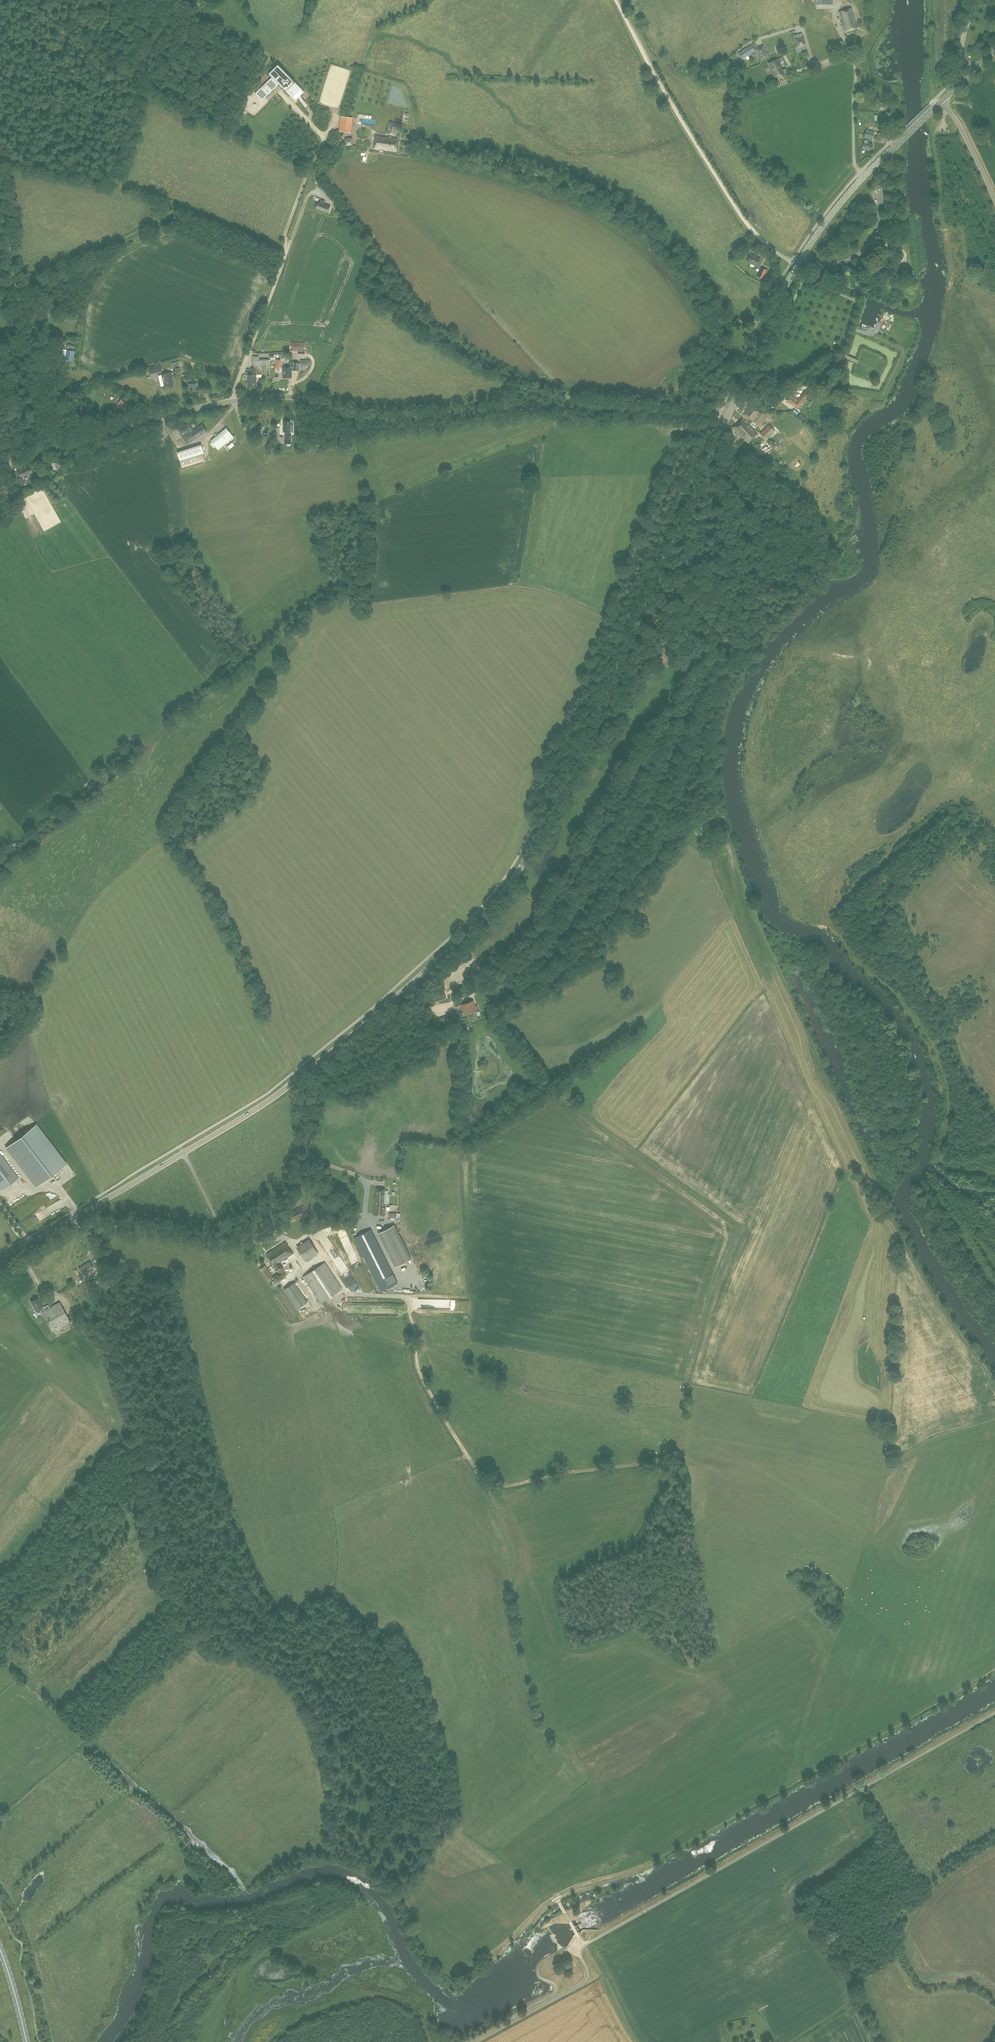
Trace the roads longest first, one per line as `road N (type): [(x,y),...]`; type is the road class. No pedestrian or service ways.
road 1 (tertiary): [(31,1243),(268,1101),(376,1015),(499,899),(572,770),(730,411)]
road 2 (unclassified): [(730,411),(533,405),(376,420),(266,397),(0,462)]
road 3 (track): [(410,1316),(421,1375),(487,1484),(665,1461),(677,1477),(661,1521),(688,1530)]
road 4 (track): [(731,859),(698,744),(721,644),(711,454)]
road 5 (track): [(769,246),(703,156),(616,0)]
road 6 (tertiary): [(803,256),(863,177),(941,101)]
road 7 (track): [(177,207),(115,182),(0,161)]
road 8 (track): [(44,447),(13,273)]
road 9 (tertiary): [(730,411),(803,256)]
road 10 (track): [(235,400),(287,251)]
road 11 (track): [(81,1214),(232,1235)]
road 12 (track): [(447,1008),(423,1013),(360,1063),(314,1066)]

